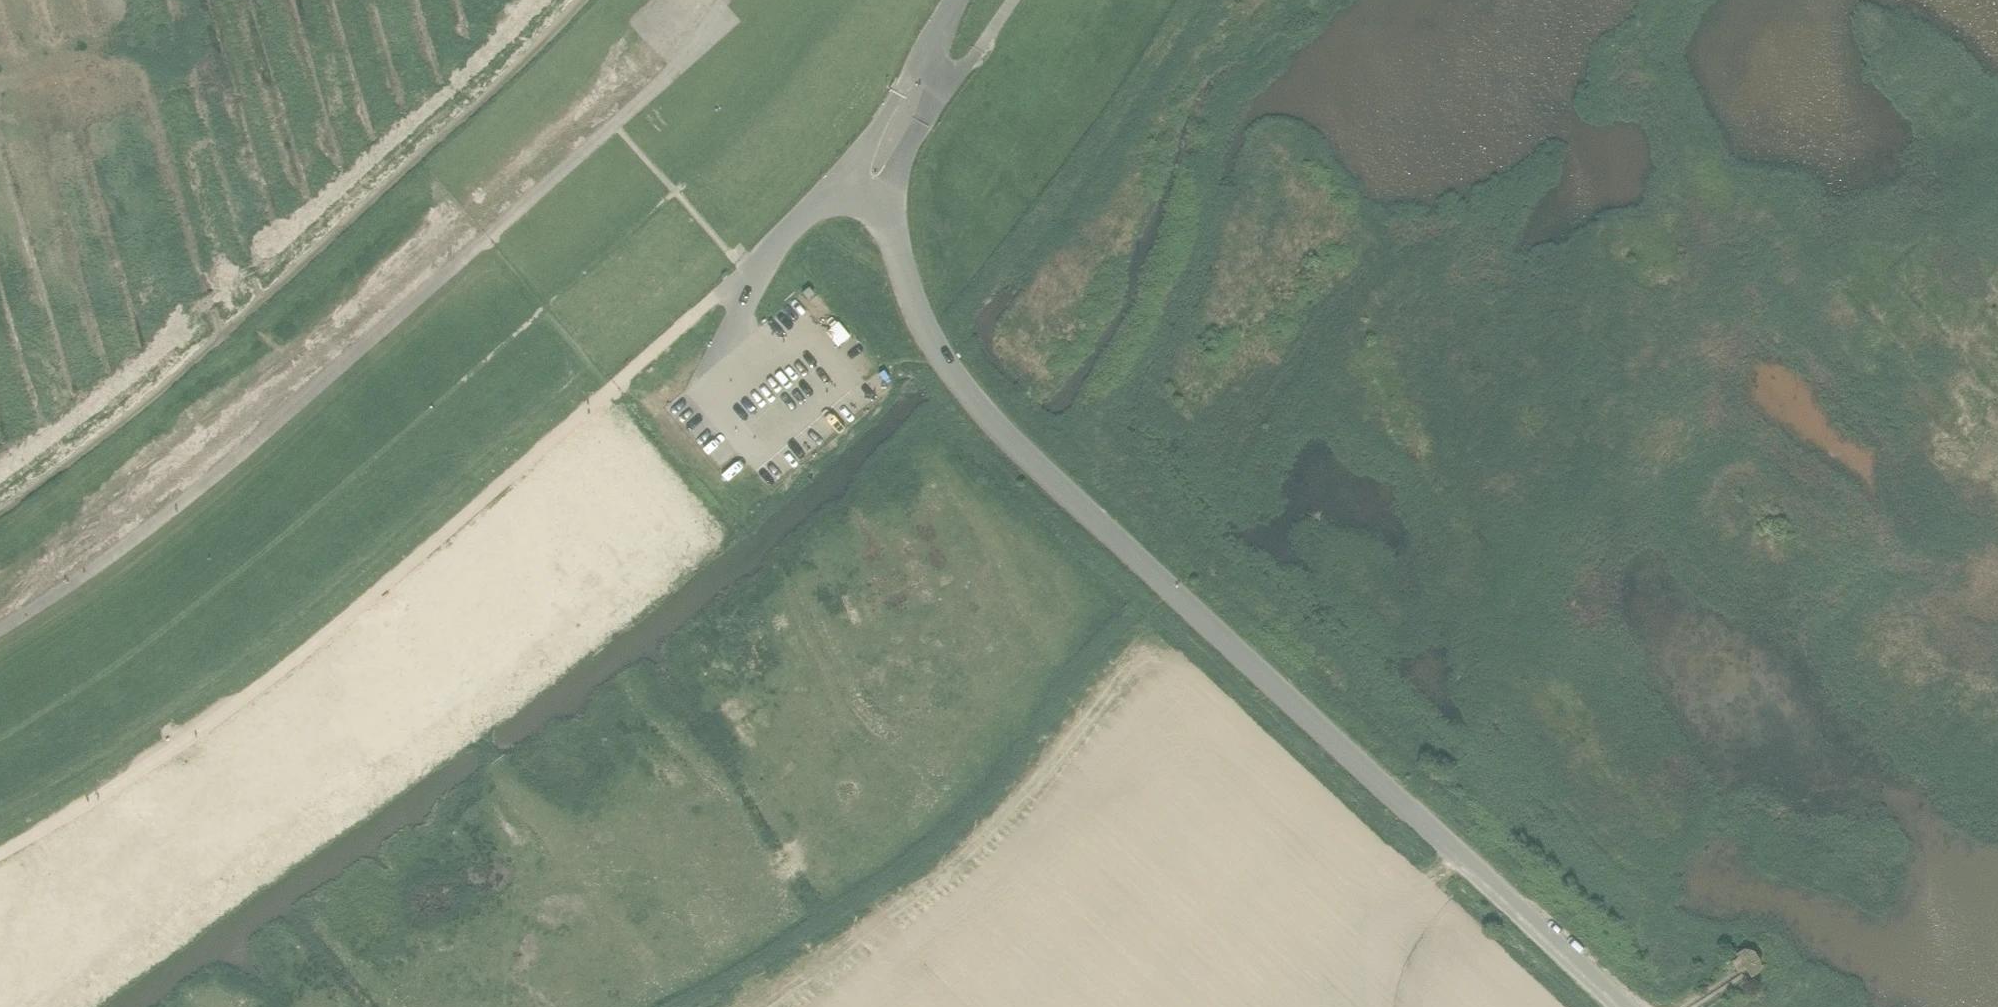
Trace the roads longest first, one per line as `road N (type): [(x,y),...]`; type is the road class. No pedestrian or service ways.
road 1 (unclassified): [(1637,1006),(952,362),(905,278),(877,192),(864,179),(822,182),(749,251)]
road 2 (track): [(749,251),(339,604),(216,699),(0,832)]
road 3 (track): [(619,104),(131,526),(0,609)]
road 4 (track): [(719,0),(619,104)]

